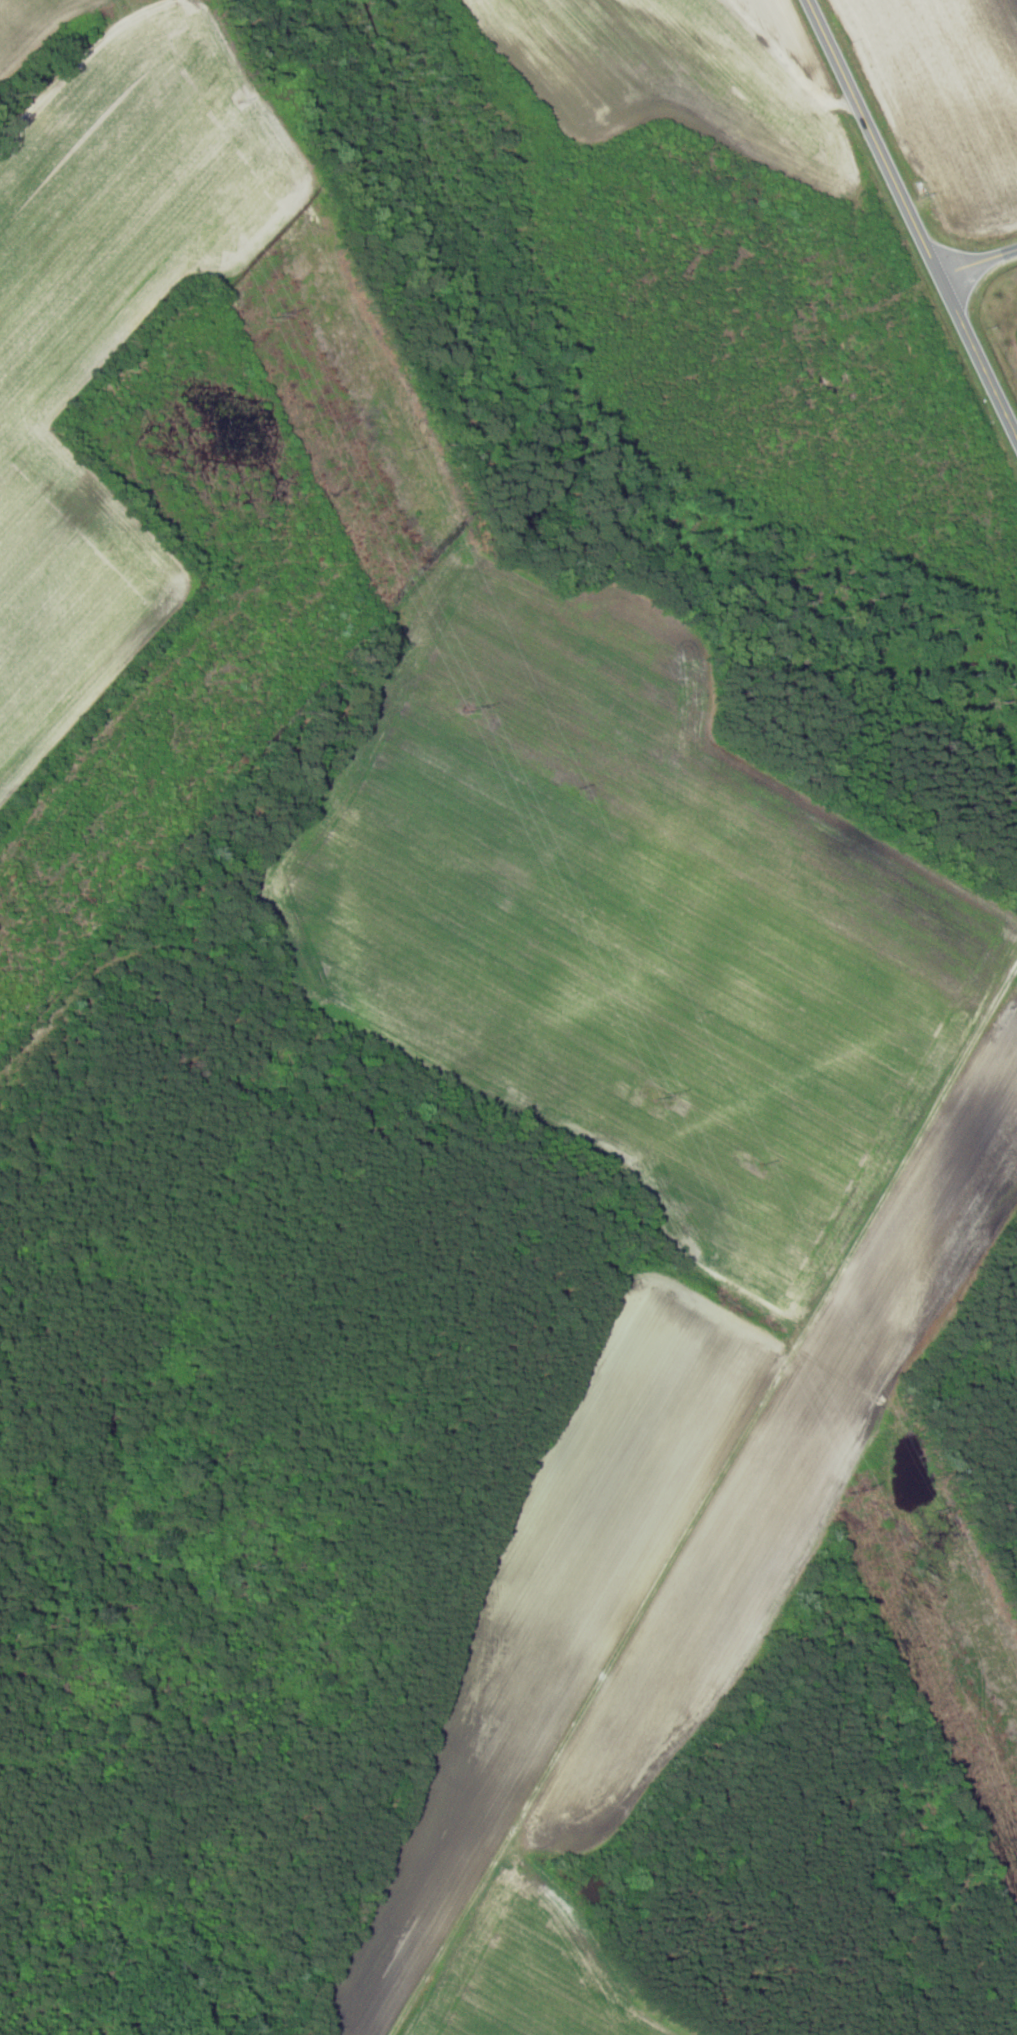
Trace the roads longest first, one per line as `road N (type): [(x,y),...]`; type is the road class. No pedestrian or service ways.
road 1 (secondary): [(1016,437),(808,0)]

